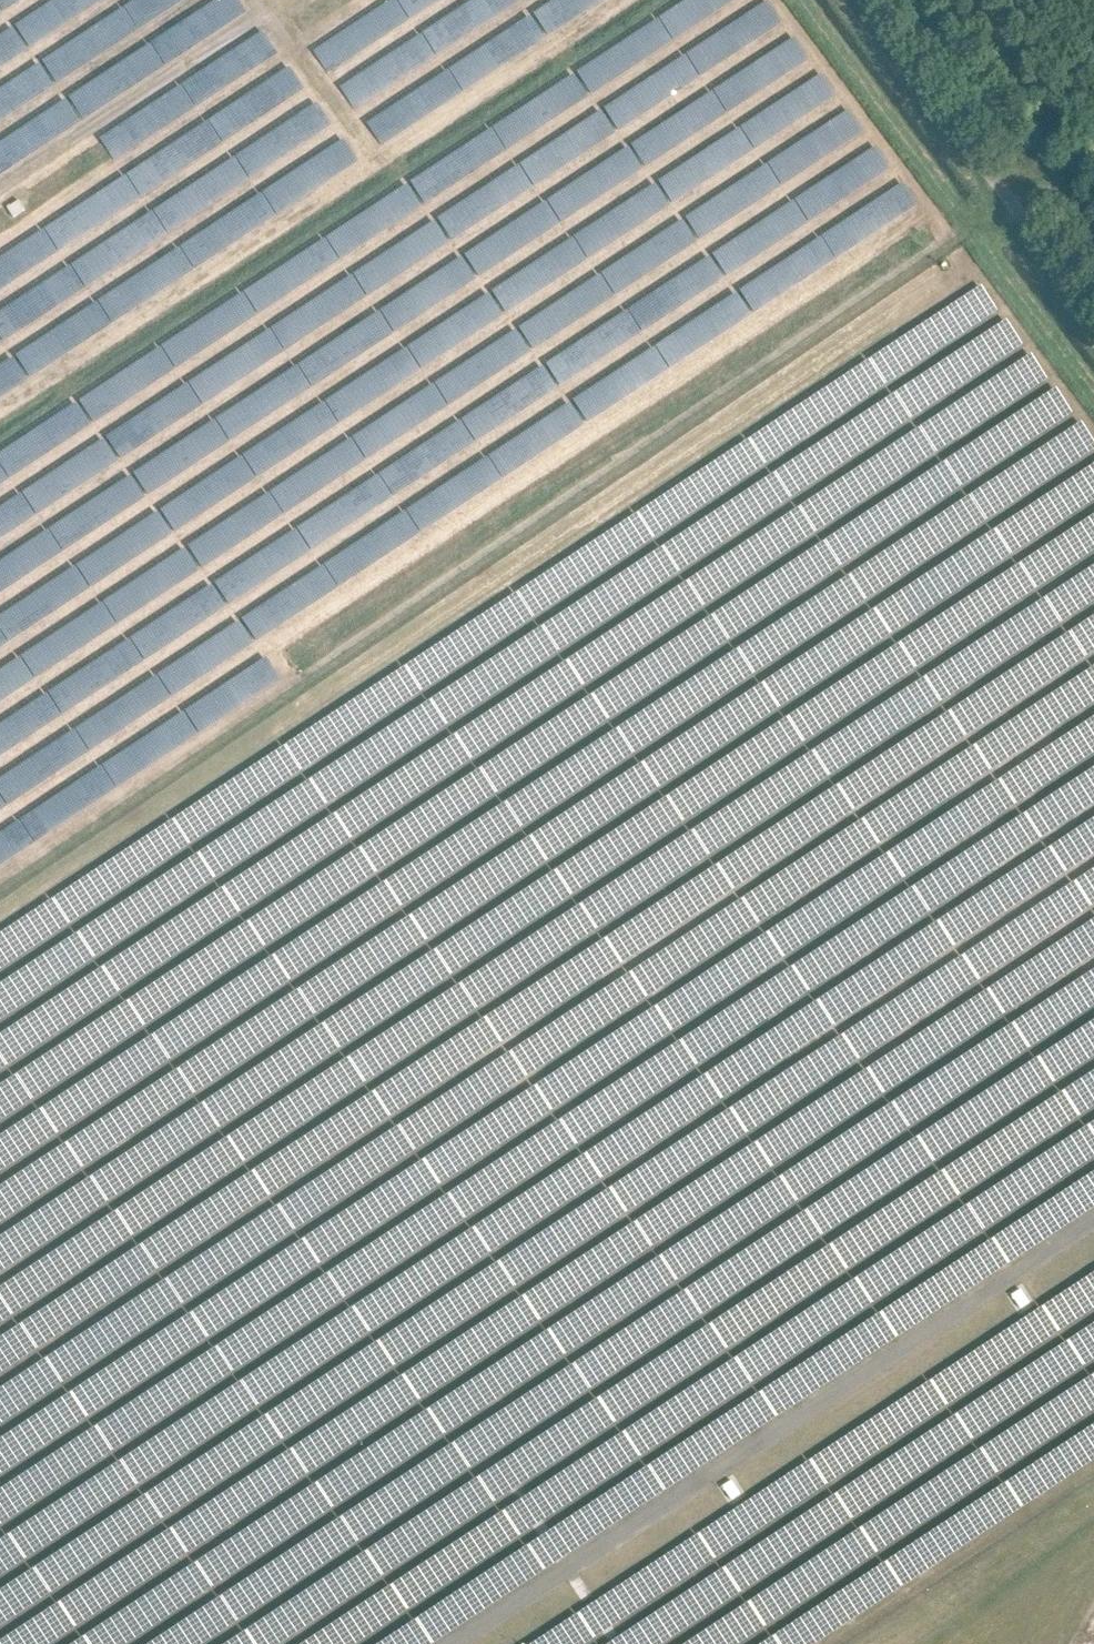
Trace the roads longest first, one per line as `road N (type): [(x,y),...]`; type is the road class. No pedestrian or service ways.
road 1 (unclassified): [(1093,311),(863,0)]
road 2 (track): [(290,0),(0,191)]
road 3 (track): [(256,0),(377,164)]

